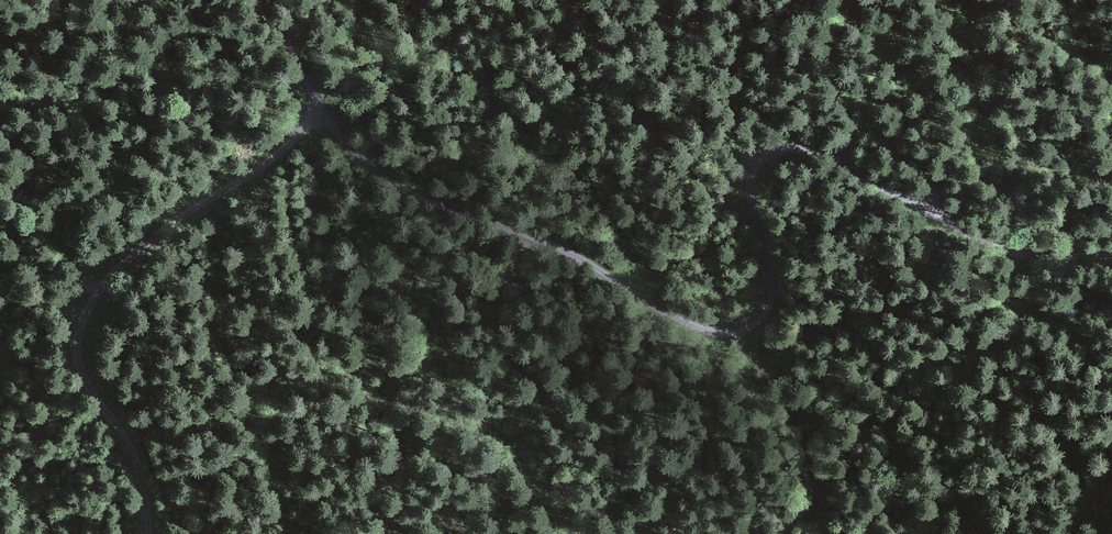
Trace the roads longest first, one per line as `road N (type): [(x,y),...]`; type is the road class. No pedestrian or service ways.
road 1 (track): [(1111,254),(1032,254),(984,243),(840,160),(791,148),(763,156),(750,176),(770,270),(767,314),(739,332),(710,328),(535,234),(420,196),(370,164),(319,101),(265,0)]
road 2 (track): [(319,101),(269,163),(204,203),(125,267),(83,320),(80,374),(135,459),(146,533)]
road 3 (track): [(980,278),(977,304),(996,365),(1045,416),(1081,473),(1092,510)]
road 4 (track): [(1111,321),(1018,315),(961,255),(946,219)]

